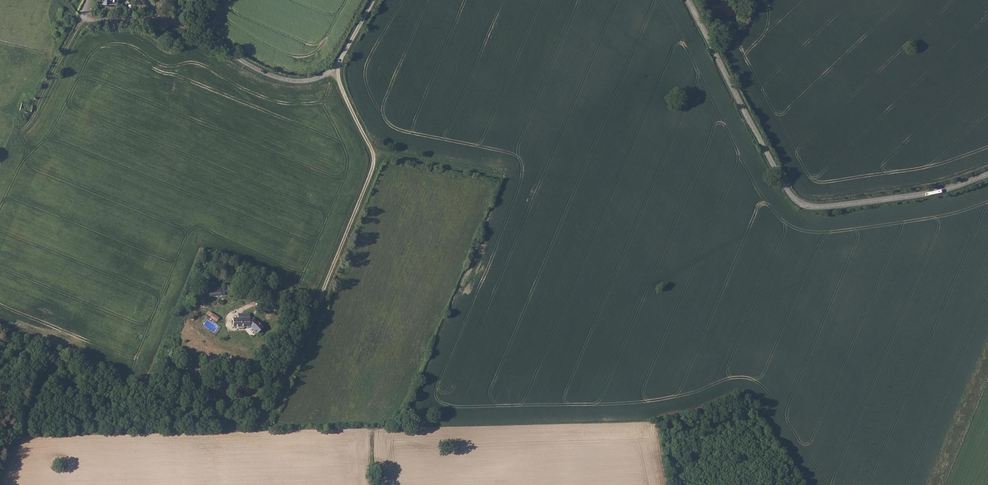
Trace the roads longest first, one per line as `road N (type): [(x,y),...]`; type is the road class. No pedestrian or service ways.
road 1 (tertiary): [(688,0),(798,202),(892,199),(987,174)]
road 2 (unclassified): [(375,0),(336,69),(303,82),(265,75),(192,29),(161,20)]
road 3 (track): [(336,69),(373,167),(312,312)]
road 4 (track): [(58,0),(83,17),(26,131)]
road 5 (track): [(501,175),(373,153)]

